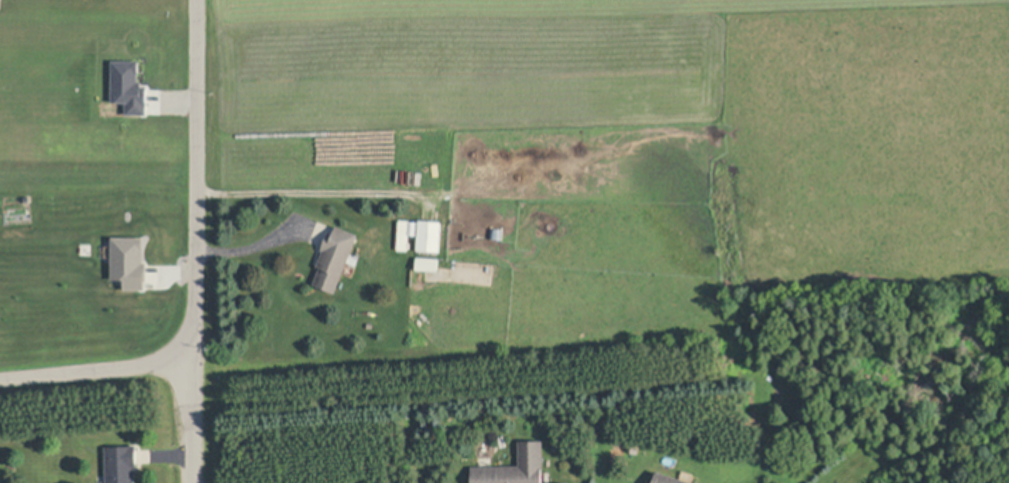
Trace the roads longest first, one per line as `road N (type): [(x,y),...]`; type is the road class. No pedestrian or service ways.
road 1 (residential): [(194,482),(197,0)]
road 2 (residential): [(0,378),(137,367),(194,352)]

